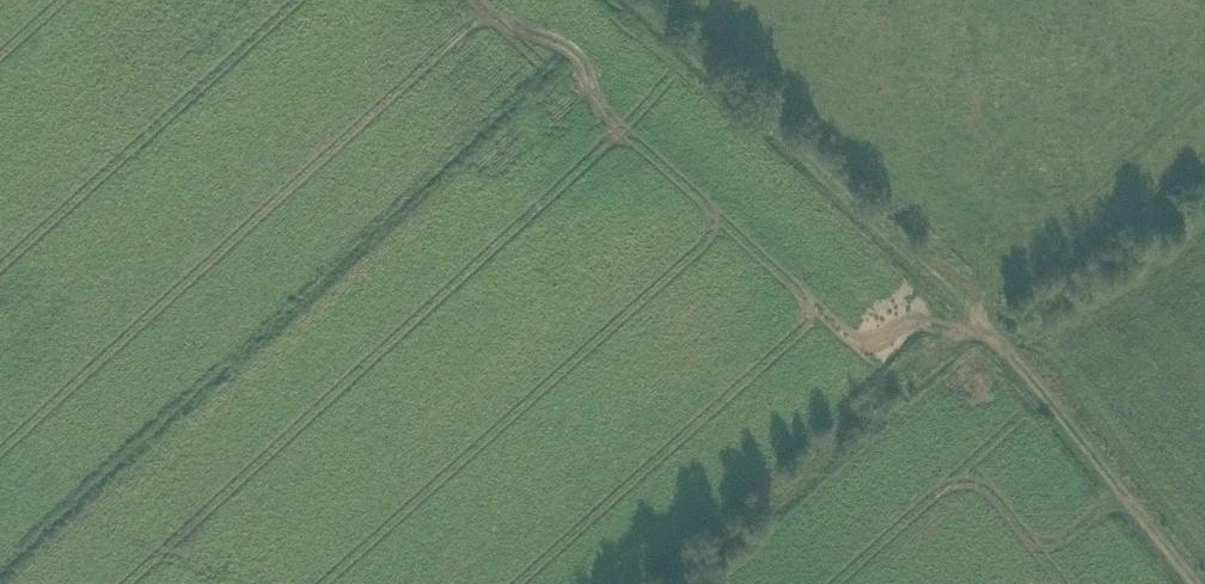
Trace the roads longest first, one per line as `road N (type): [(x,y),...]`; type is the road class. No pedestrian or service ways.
road 1 (track): [(1203,583),(963,294),(638,0)]

